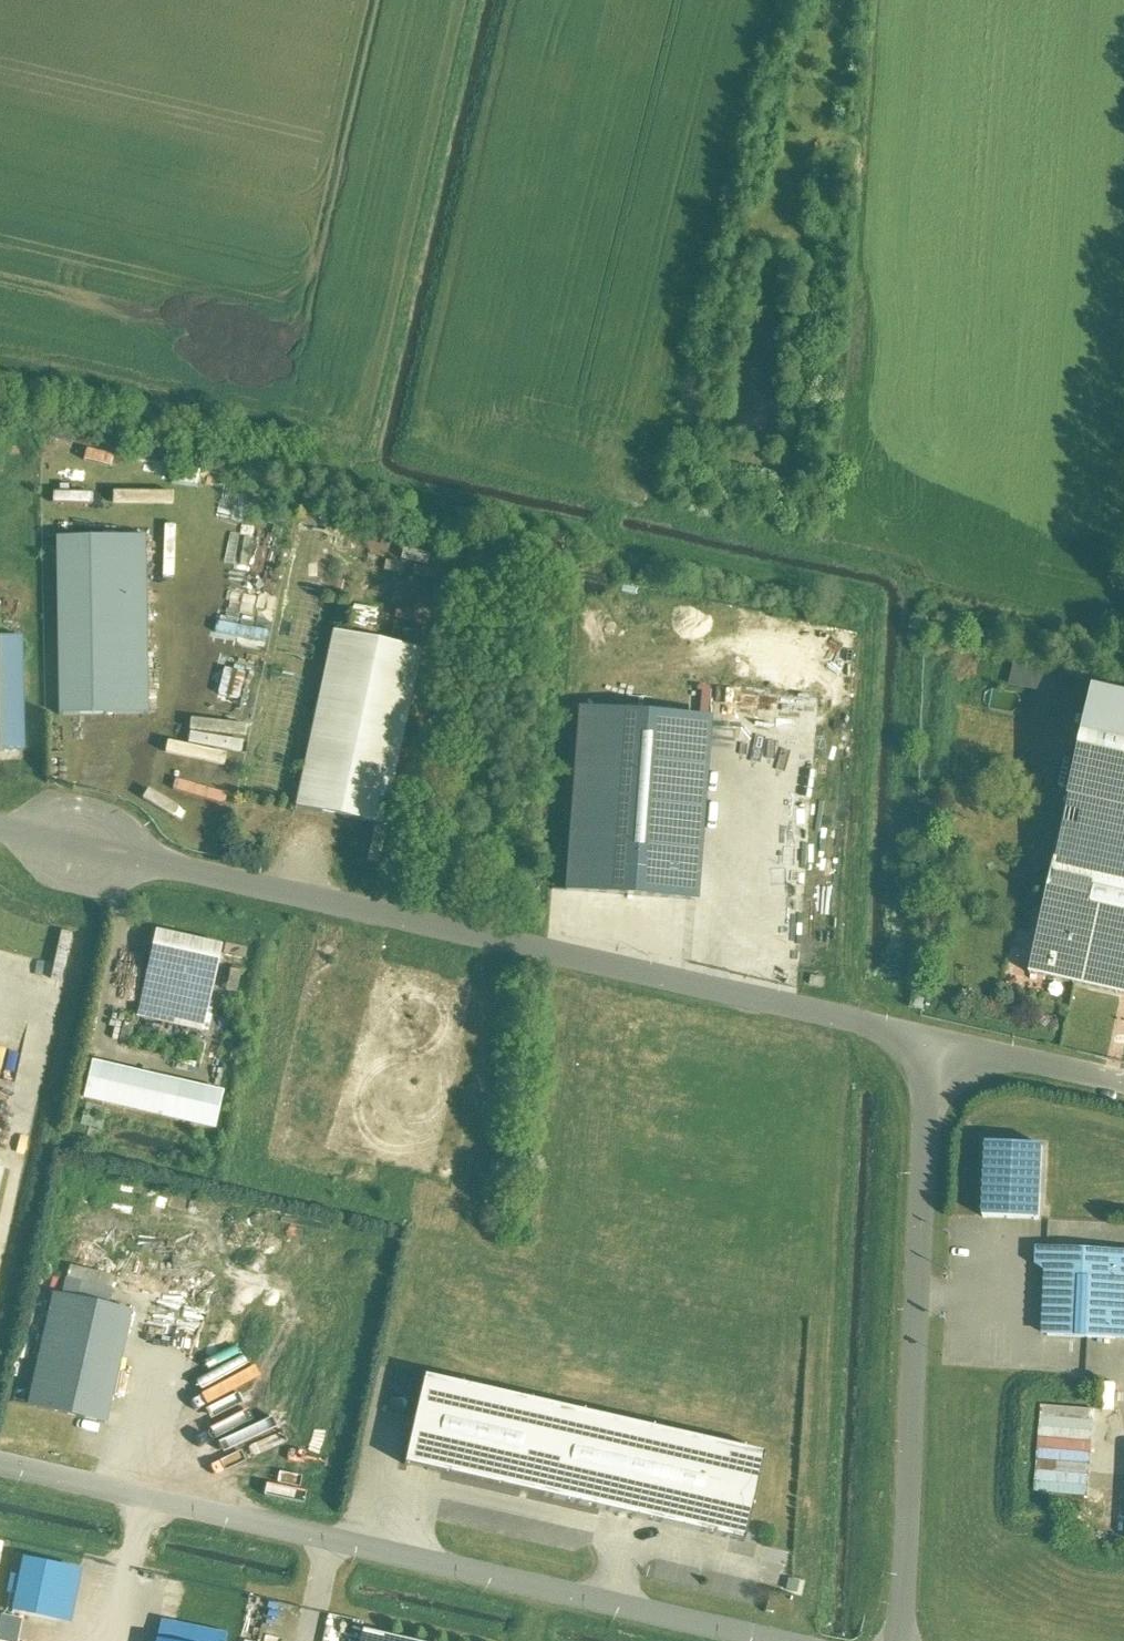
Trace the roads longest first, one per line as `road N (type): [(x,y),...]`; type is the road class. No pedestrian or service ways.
road 1 (residential): [(934,1043),(0,829)]
road 2 (residential): [(0,1463),(765,1640)]
road 3 (residential): [(896,1640),(934,1043)]
road 4 (residential): [(1123,1086),(934,1043)]

